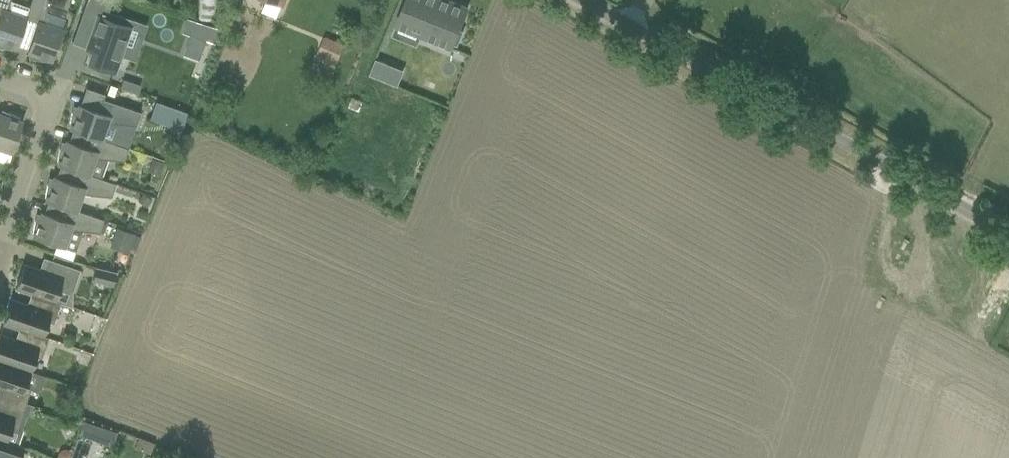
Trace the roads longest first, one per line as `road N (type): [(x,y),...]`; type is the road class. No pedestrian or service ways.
road 1 (unclassified): [(1008,236),(578,0)]
road 2 (residential): [(0,244),(50,100),(0,82)]

